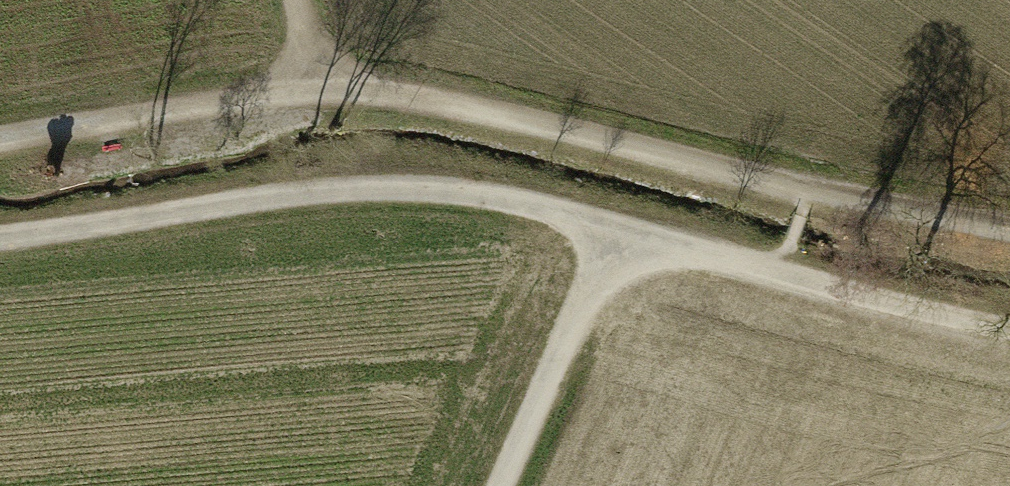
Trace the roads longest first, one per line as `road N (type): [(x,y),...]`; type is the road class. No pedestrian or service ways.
road 1 (track): [(0,241),(293,197),(390,191),(518,203),(624,235)]
road 2 (track): [(808,189),(485,114),(316,93)]
road 3 (track): [(316,93),(0,141)]
road 4 (track): [(505,485),(624,235)]
road 5 (track): [(781,275),(1009,332)]
road 6 (track): [(808,189),(1009,228)]
road 7 (track): [(624,235),(781,275)]

